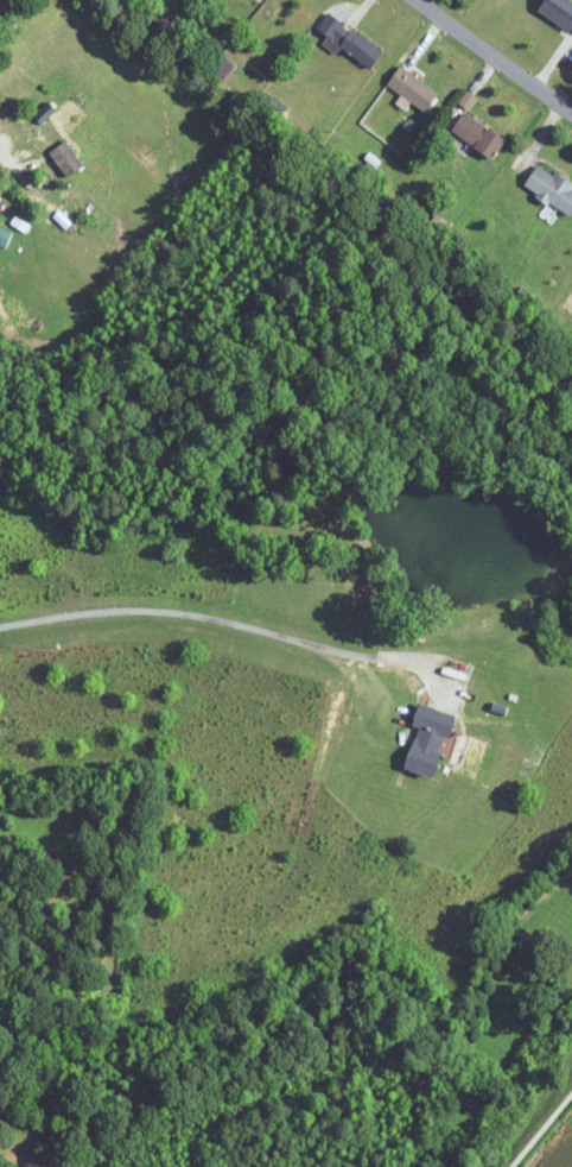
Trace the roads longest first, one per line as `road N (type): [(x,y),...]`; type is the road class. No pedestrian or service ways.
road 1 (residential): [(0,629),(104,612),(185,612),(345,654),(433,663)]
road 2 (residential): [(426,0),(571,110)]

